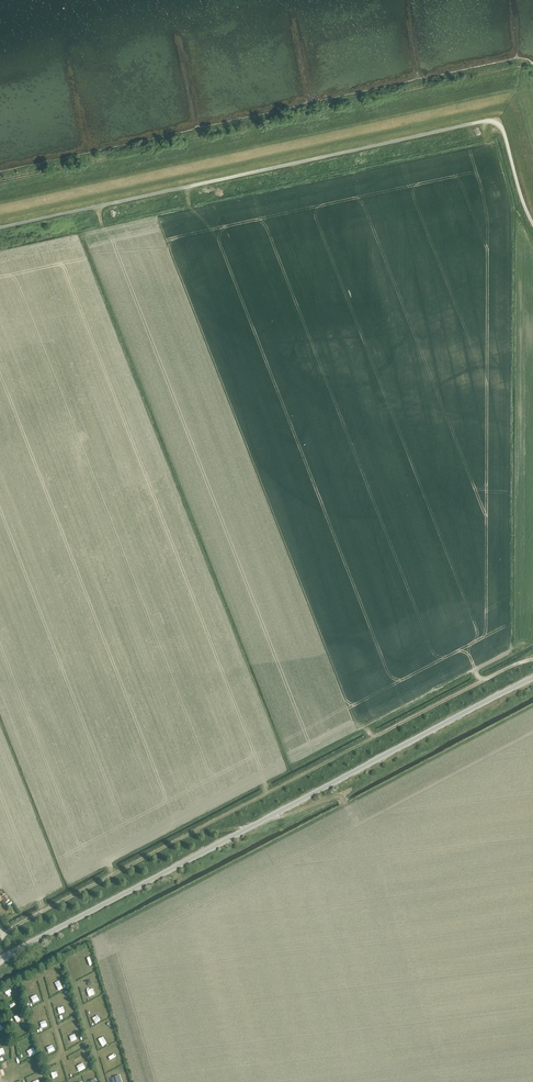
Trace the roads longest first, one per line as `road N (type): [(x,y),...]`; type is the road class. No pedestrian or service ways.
road 1 (unclassified): [(532,225),(504,130),(492,121),(0,228)]
road 2 (unclassified): [(8,955),(532,677)]

